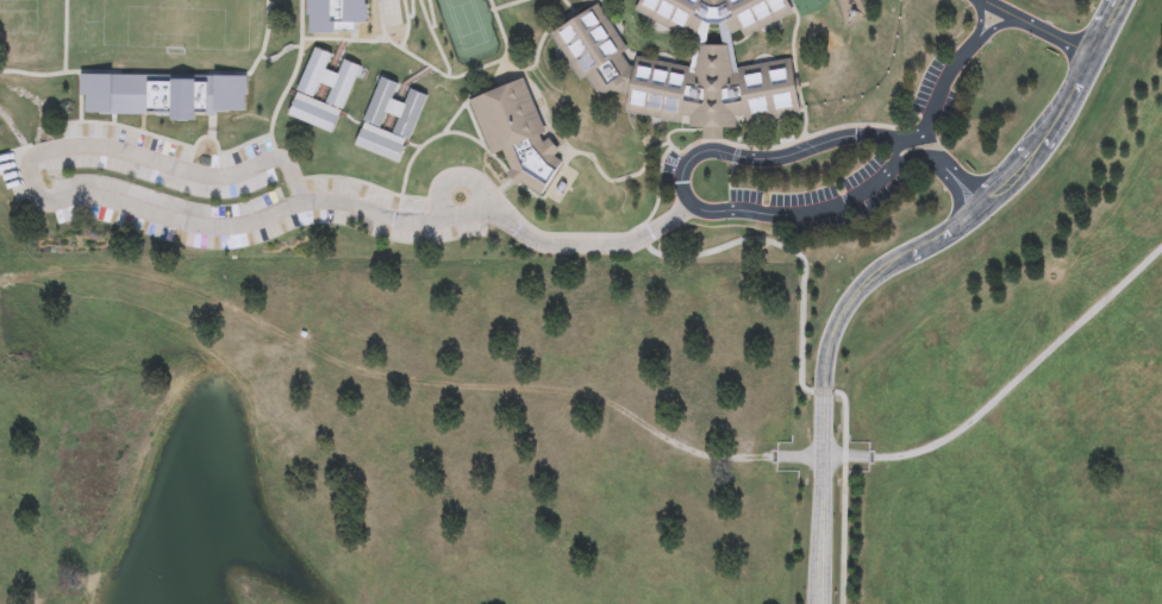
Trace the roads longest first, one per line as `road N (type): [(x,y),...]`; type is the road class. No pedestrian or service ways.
road 1 (tertiary): [(974,213),(849,303),(827,341),(821,603)]
road 2 (track): [(821,460),(877,461),(931,449),(1161,241)]
road 3 (tertiary): [(1088,56),(1005,187),(974,213)]

